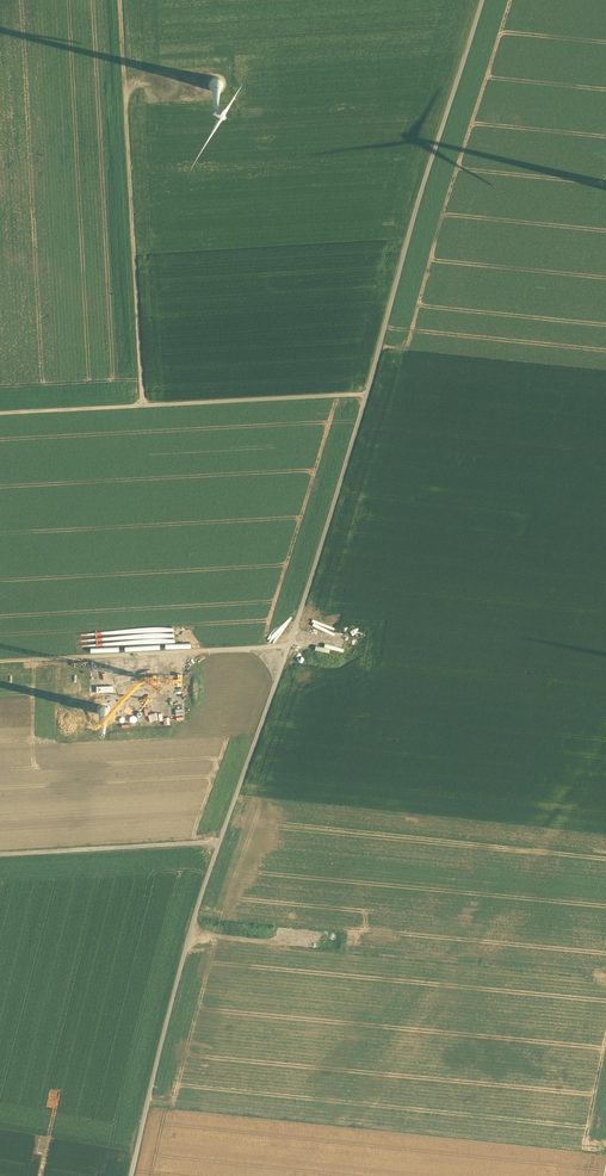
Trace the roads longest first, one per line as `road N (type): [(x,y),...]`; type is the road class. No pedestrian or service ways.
road 1 (unclassified): [(290,650),(205,888),(133,1175)]
road 2 (unclassified): [(484,0),(369,395)]
road 3 (track): [(120,0),(143,406)]
road 4 (unclassified): [(0,414),(369,395)]
road 5 (unclassified): [(0,663),(290,650)]
road 6 (unclassified): [(369,395),(290,650)]
road 7 (track): [(0,854),(224,840)]

